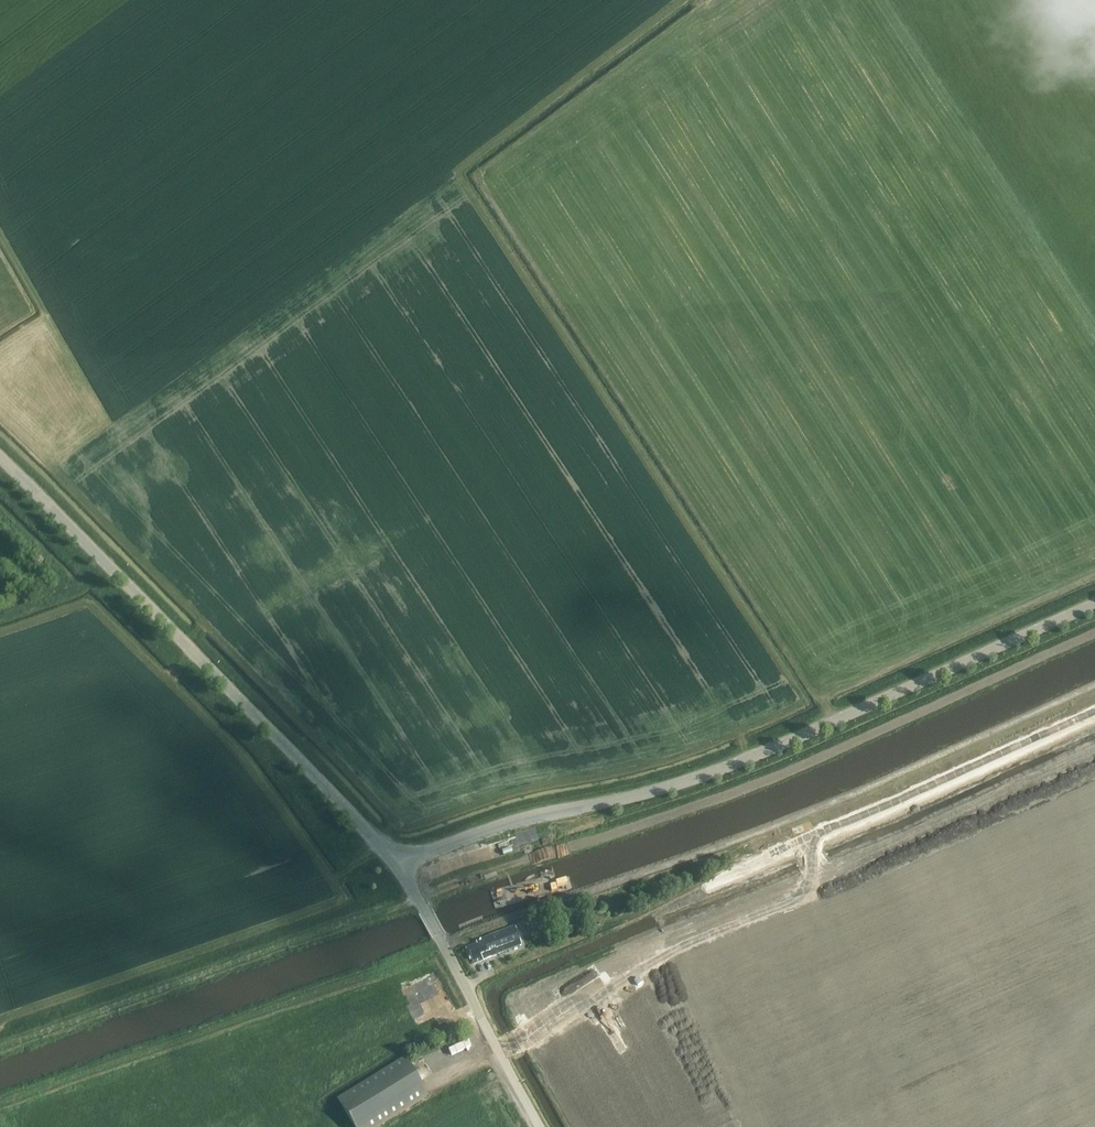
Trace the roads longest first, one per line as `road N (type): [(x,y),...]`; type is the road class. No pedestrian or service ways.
road 1 (tertiary): [(396,862),(523,819),(714,771),(1094,603)]
road 2 (tertiary): [(396,862),(0,459)]
road 3 (unclassified): [(542,1126),(396,862)]

